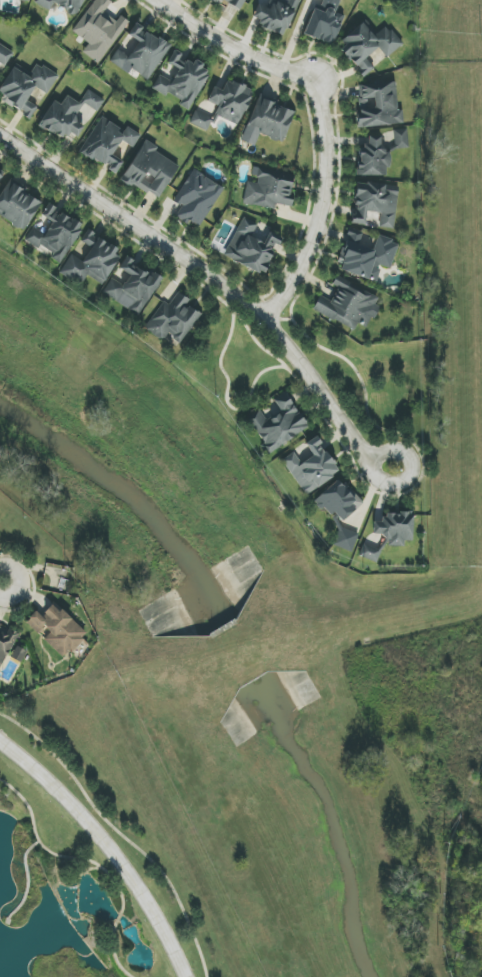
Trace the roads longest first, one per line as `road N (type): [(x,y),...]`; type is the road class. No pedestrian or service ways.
road 1 (residential): [(382,474),(264,324),(0,142)]
road 2 (residential): [(158,0),(256,61),(316,84),(328,144),(325,212),(264,324)]
road 3 (tertiary): [(0,743),(39,772),(115,855),(184,976)]

